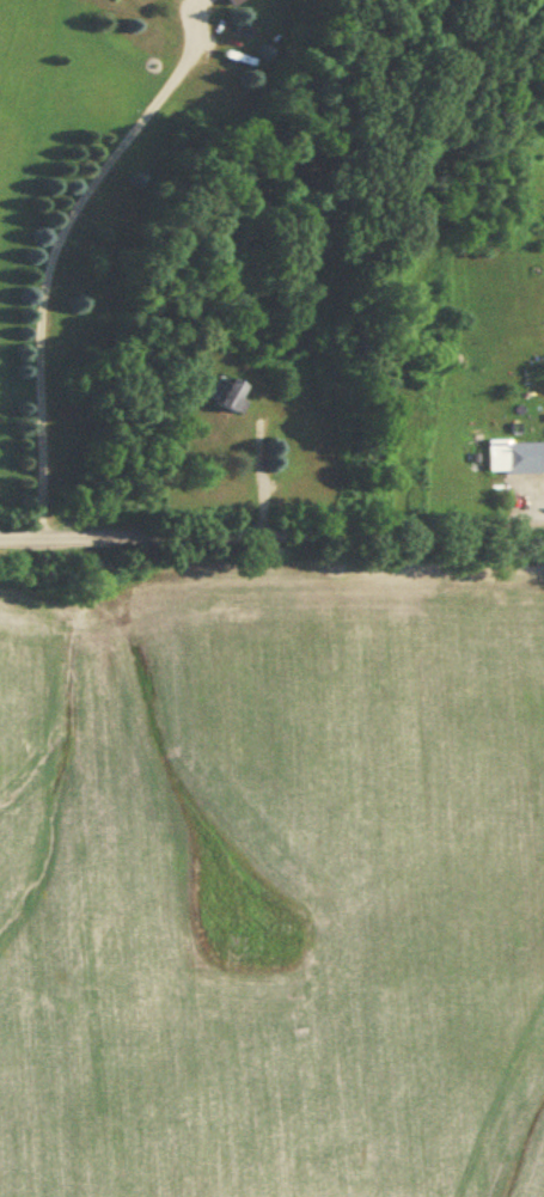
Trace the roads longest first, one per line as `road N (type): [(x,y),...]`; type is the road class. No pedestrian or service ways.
road 1 (residential): [(0,538),(543,531)]

